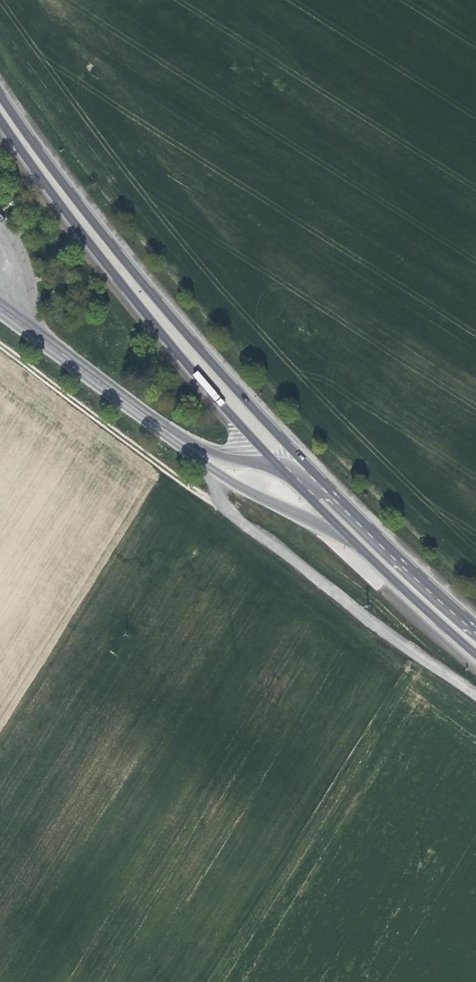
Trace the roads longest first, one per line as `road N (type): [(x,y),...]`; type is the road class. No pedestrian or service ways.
road 1 (primary): [(475,627),(284,443),(151,295),(0,95)]
road 2 (primary): [(0,118),(112,273),(284,471)]
road 3 (track): [(177,439),(236,520),(475,699)]
road 4 (track): [(0,347),(236,520)]
road 5 (primary): [(475,628),(284,471)]
road 6 (tertiary): [(0,309),(177,439)]
road 7 (tertiary): [(177,439),(234,485),(352,542)]
road 8 (primary): [(352,542),(475,655)]

